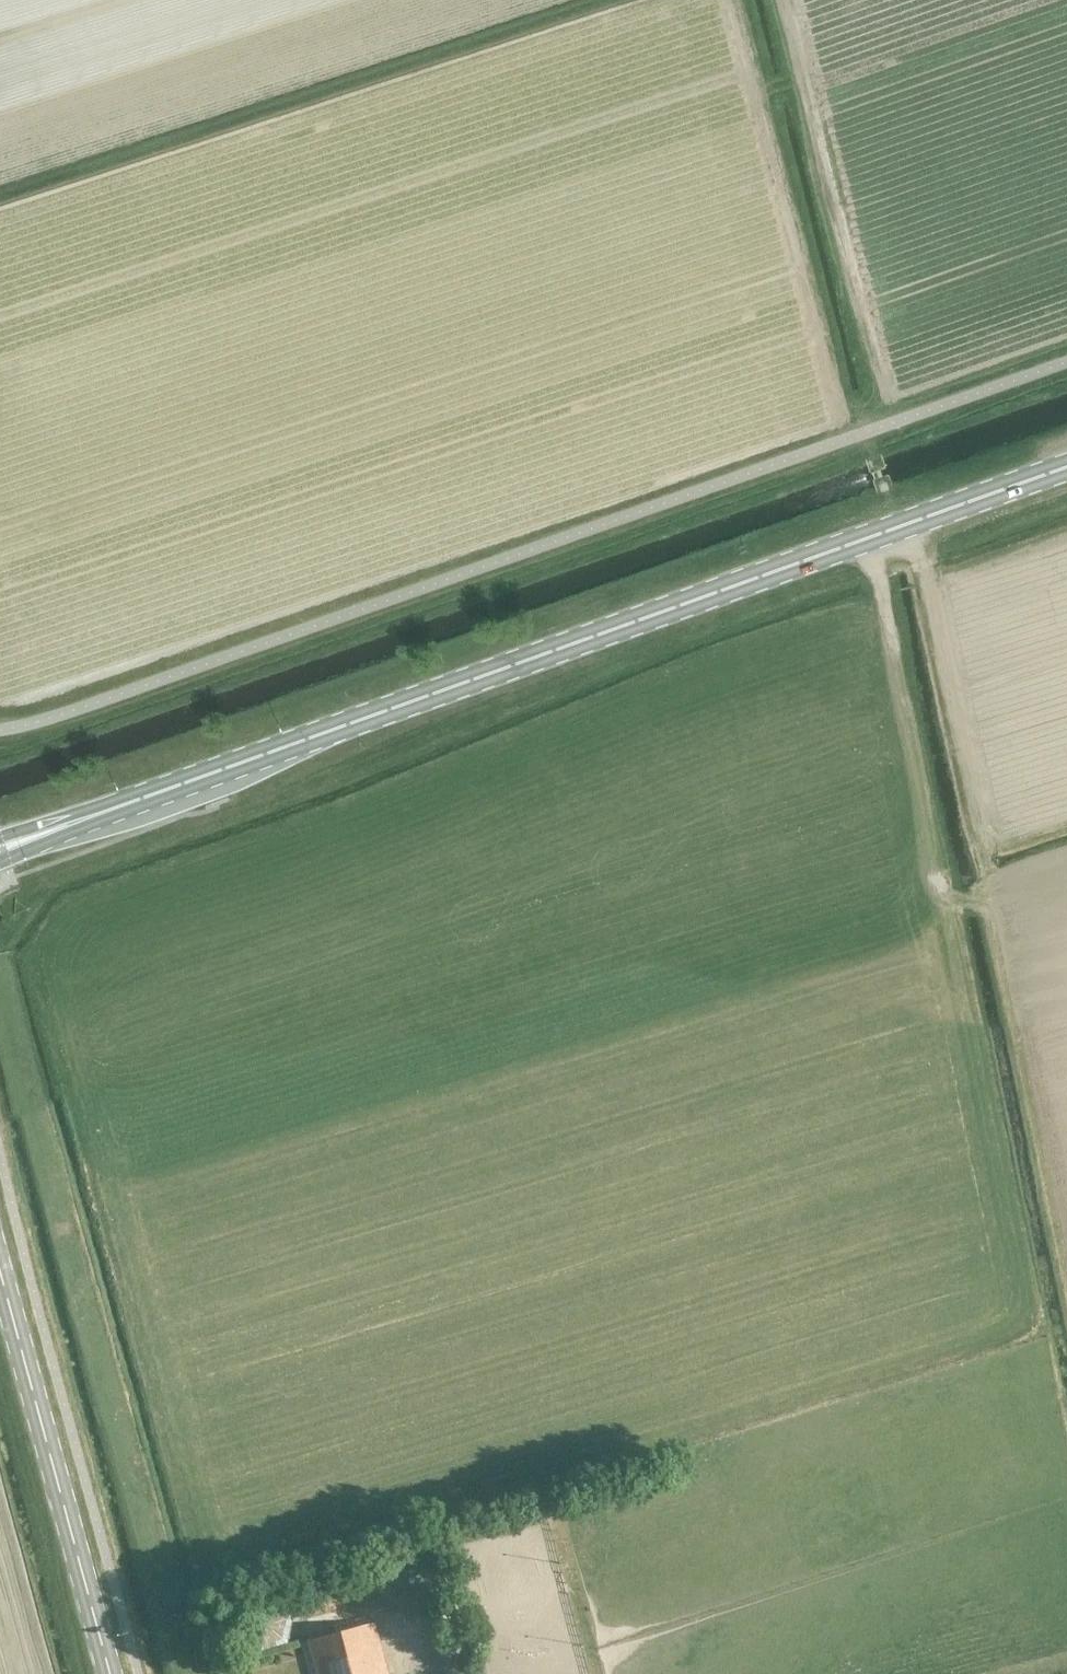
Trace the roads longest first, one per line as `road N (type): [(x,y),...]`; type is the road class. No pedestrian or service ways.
road 1 (primary): [(69,825),(1066,468)]
road 2 (secondary): [(109,1673),(0,1275)]

